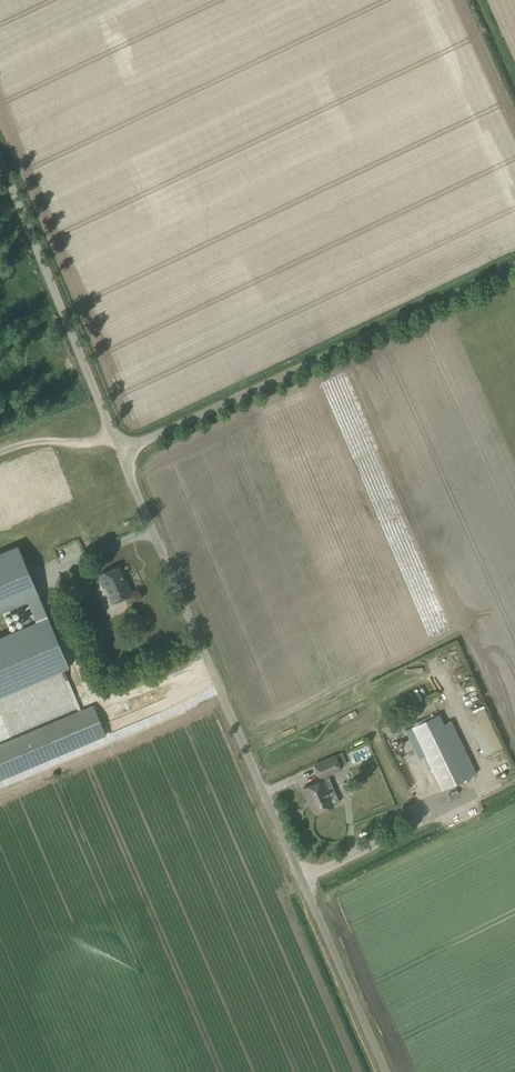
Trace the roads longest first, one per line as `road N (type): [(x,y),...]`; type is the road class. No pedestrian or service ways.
road 1 (unclassified): [(390,1071),(122,452)]
road 2 (unclassified): [(122,452),(514,270)]
road 3 (unclassified): [(122,452),(0,172)]

